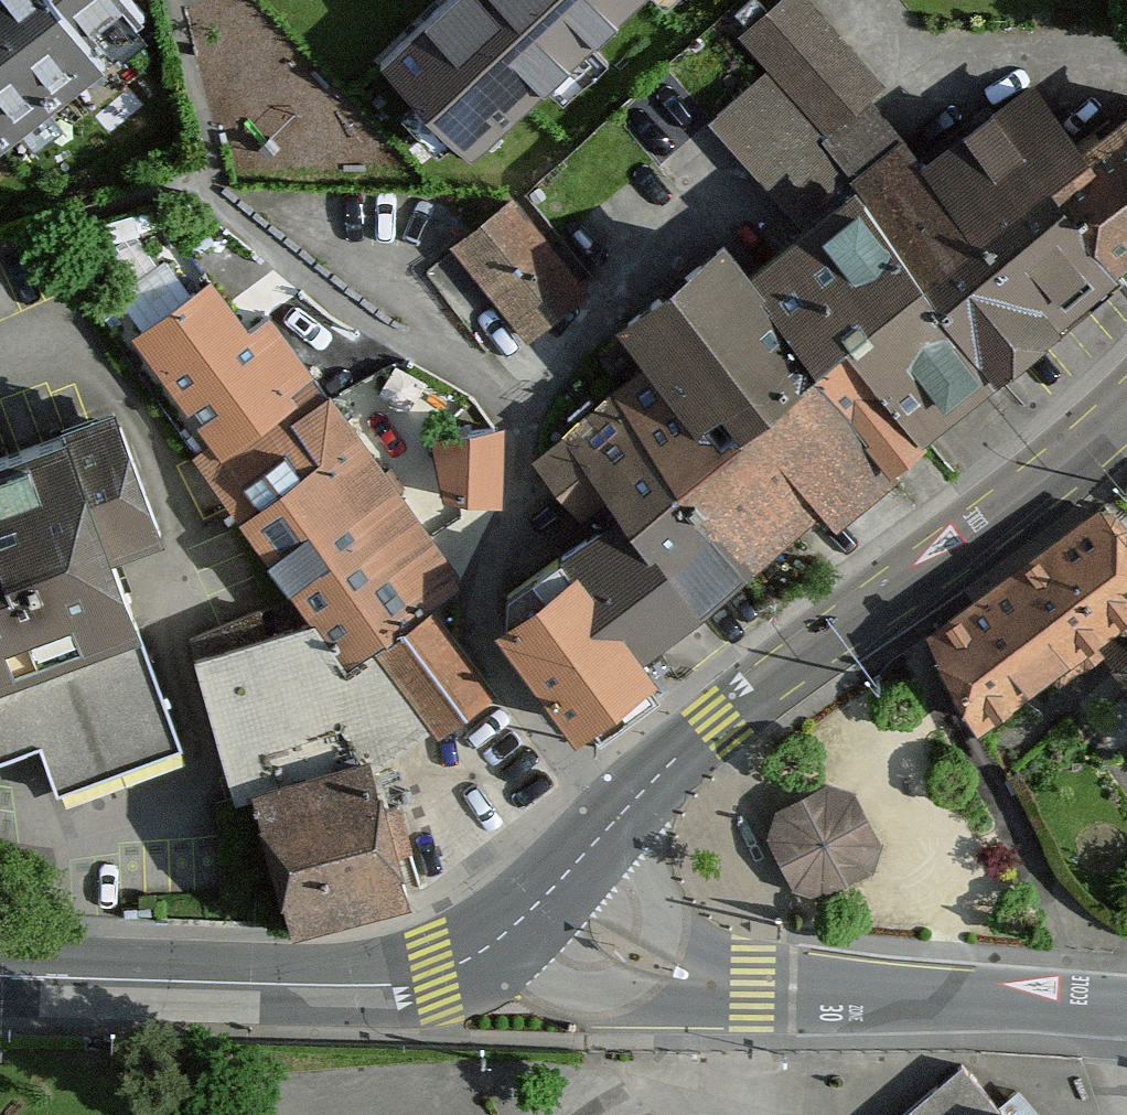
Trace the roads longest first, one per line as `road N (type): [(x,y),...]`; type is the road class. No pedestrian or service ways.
road 1 (residential): [(615,821),(495,658),(486,631),(496,558),(519,483),(498,400),(351,312),(212,196),(205,181)]
road 2 (tertiary): [(1126,412),(1016,517),(720,723),(615,821)]
road 3 (residential): [(543,900),(639,958),(714,983),(1126,1009)]
road 4 (tertiary): [(543,900),(462,963),(401,982),(0,973)]

